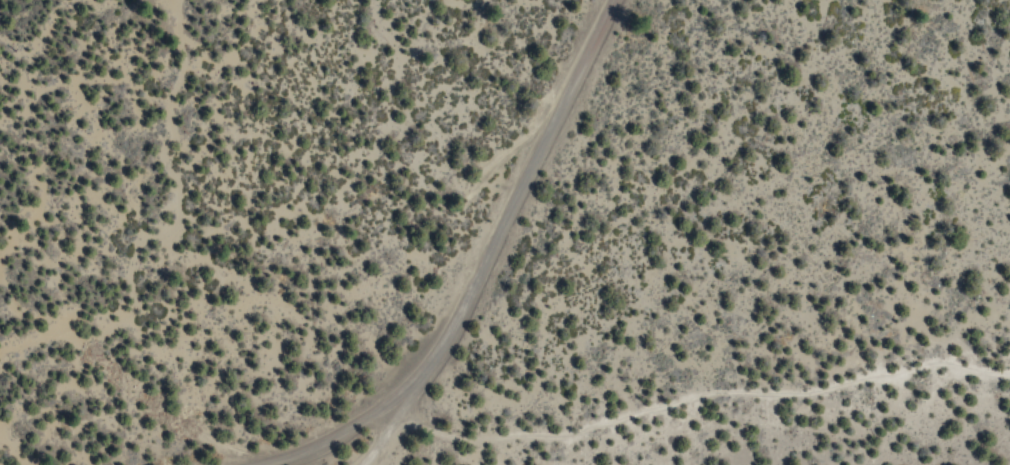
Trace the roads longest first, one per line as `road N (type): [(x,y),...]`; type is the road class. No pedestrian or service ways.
road 1 (residential): [(608,0),(432,355),(342,423),(231,464)]
road 2 (residential): [(395,419),(447,436),(509,437),(715,391),(800,391),(927,360),(968,367),(1009,362)]
road 3 (residential): [(362,464),(432,355)]

